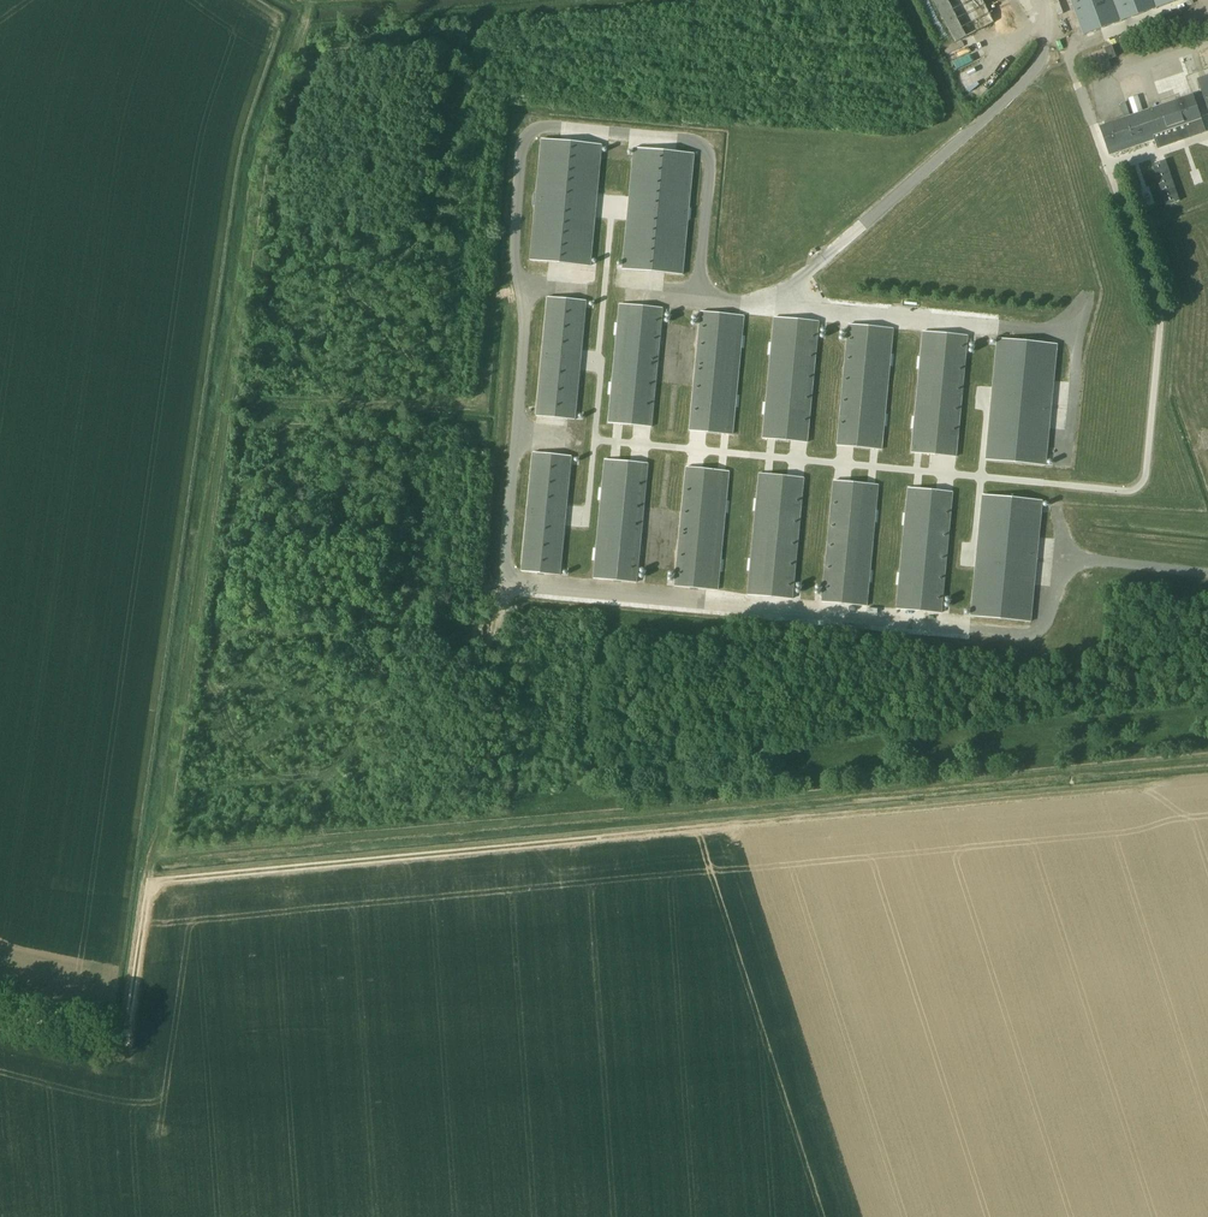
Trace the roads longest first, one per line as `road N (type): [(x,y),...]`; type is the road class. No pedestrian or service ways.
road 1 (track): [(1062,26),(1039,69),(793,289),(784,307),(694,299),(711,177),(697,142),(553,127),(526,138),(515,259),(526,293),(510,572),(530,583),(1031,632),(1075,565),(1093,559),(1207,572)]
road 2 (track): [(1207,783),(161,882),(147,896),(128,1040)]
road 3 (track): [(314,0),(263,149),(147,896)]
road 4 (track): [(1106,177),(1161,317),(1145,475),(1137,487),(593,440)]
road 5 (track): [(784,307),(1068,336),(1079,349),(1066,459)]
road 6 (track): [(570,516),(586,517),(612,207),(626,208)]
road 7 (track): [(989,393),(973,559)]
road 8 (unclassified): [(128,1040),(0,1014)]

